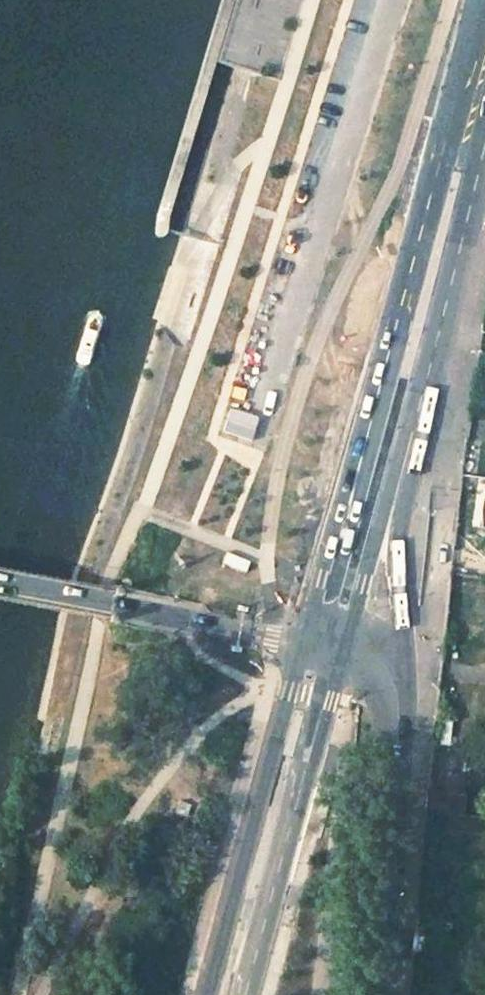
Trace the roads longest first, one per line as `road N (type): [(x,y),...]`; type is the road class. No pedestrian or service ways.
road 1 (primary): [(299,642),(209,994)]
road 2 (primary): [(245,994),(336,650)]
road 3 (primary): [(399,379),(484,35)]
road 4 (tertiary): [(374,994),(402,710)]
road 5 (primary): [(399,379),(354,439),(299,642)]
road 6 (tertiary): [(402,710),(383,469)]
road 7 (residential): [(206,624),(0,584)]
road 8 (primary): [(336,650),(383,469)]

